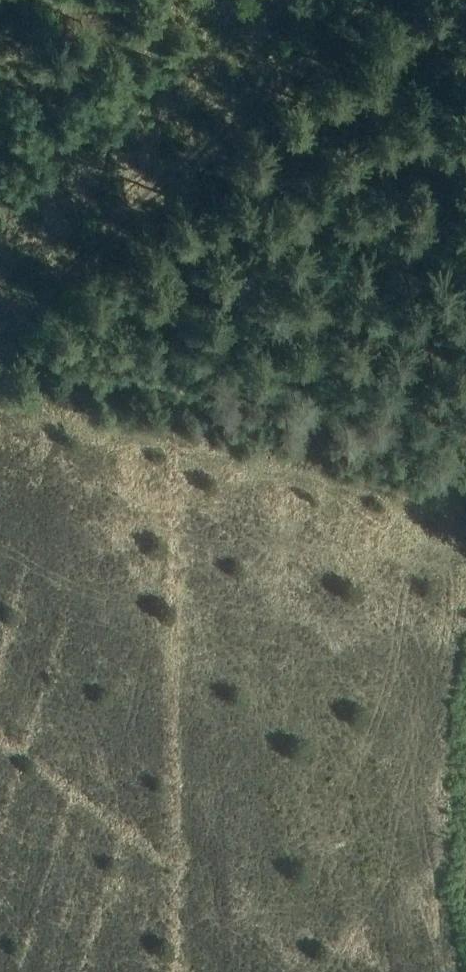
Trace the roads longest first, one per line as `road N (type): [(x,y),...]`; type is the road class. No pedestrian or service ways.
road 1 (track): [(364,0),(266,100),(0,330)]

